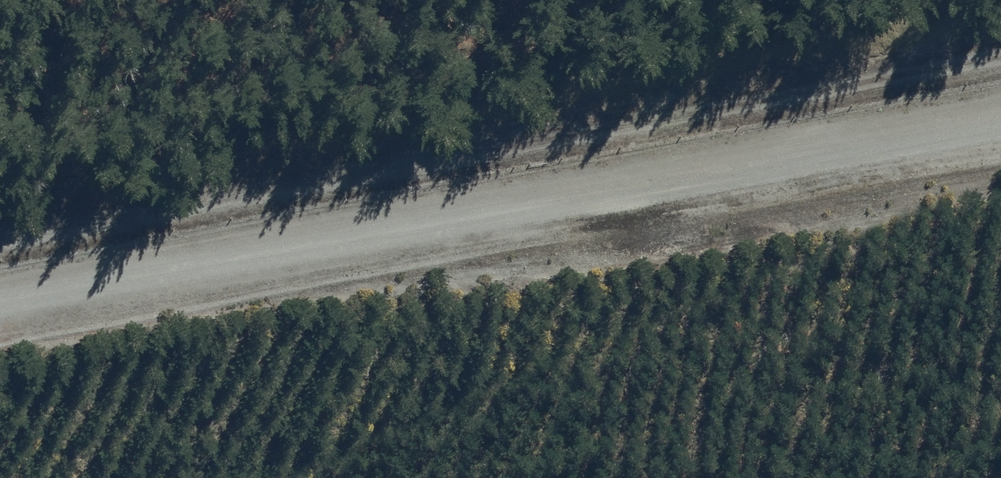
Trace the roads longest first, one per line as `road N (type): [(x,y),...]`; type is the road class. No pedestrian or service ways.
road 1 (track): [(0,237),(1000,56)]
road 2 (unclassified): [(0,301),(1000,120)]

